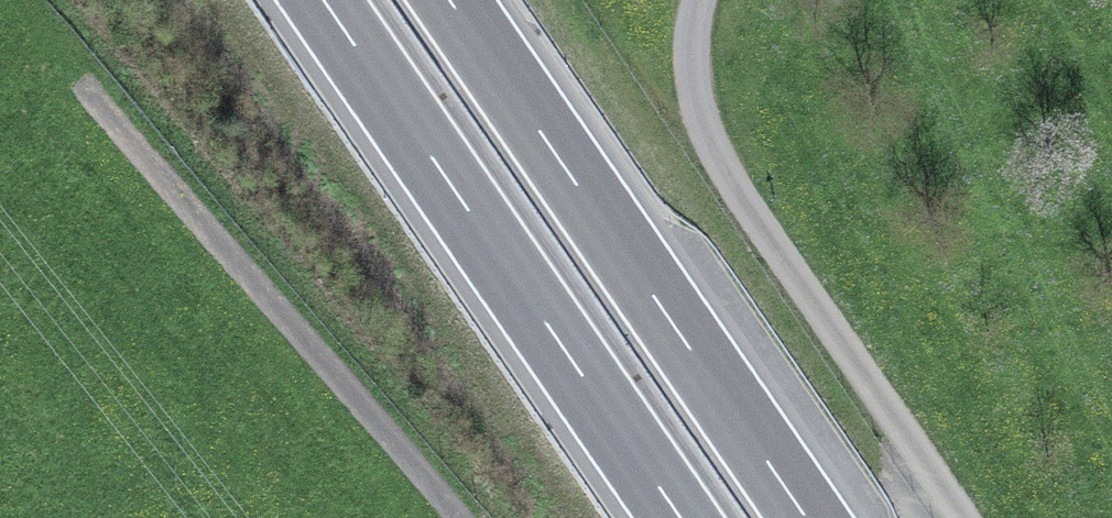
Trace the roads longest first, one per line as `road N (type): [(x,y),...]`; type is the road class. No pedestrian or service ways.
road 1 (motorway): [(322,0),(681,517)]
road 2 (motorway): [(805,517),(449,0)]
road 3 (residential): [(960,517),(693,105),(697,0)]
road 4 (track): [(118,94),(479,517)]

